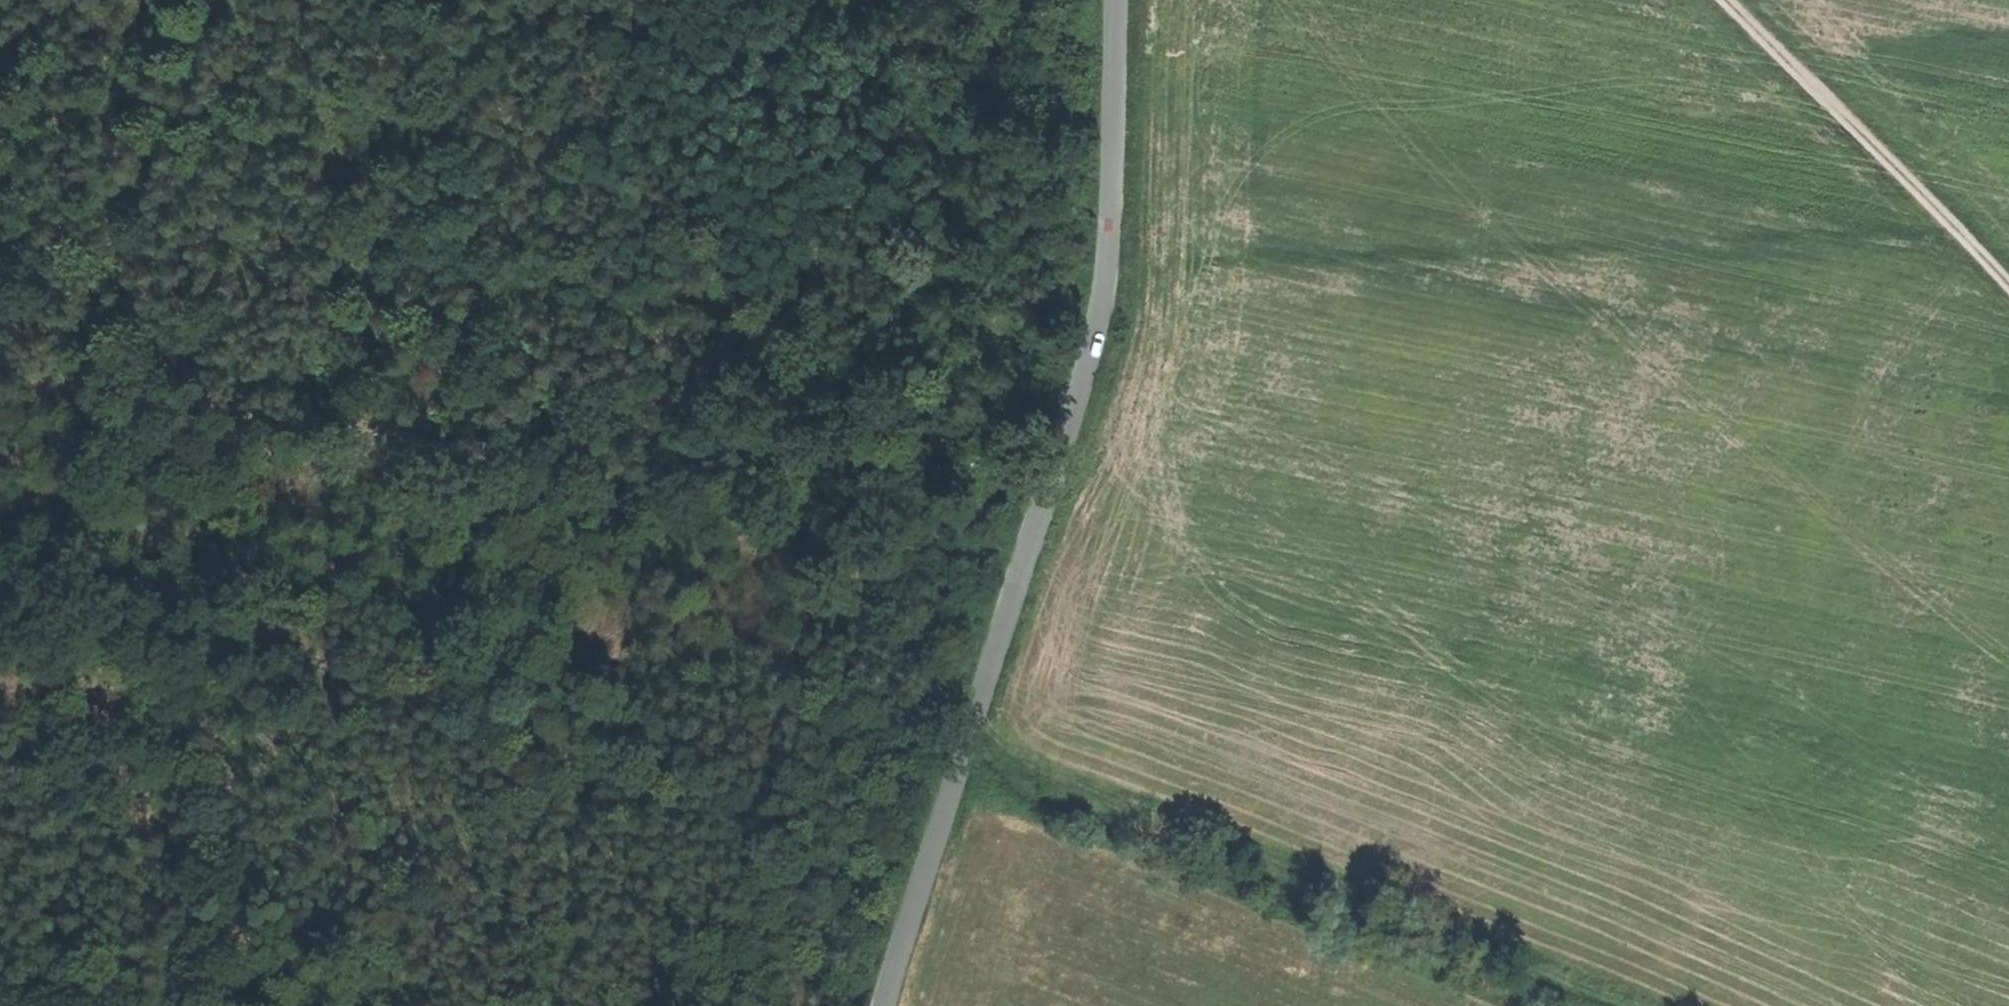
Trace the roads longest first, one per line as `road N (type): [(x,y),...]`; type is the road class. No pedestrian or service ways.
road 1 (unclassified): [(1114,0),(1109,219),(1097,327),(883,1005)]
road 2 (track): [(2008,290),(1724,0)]

